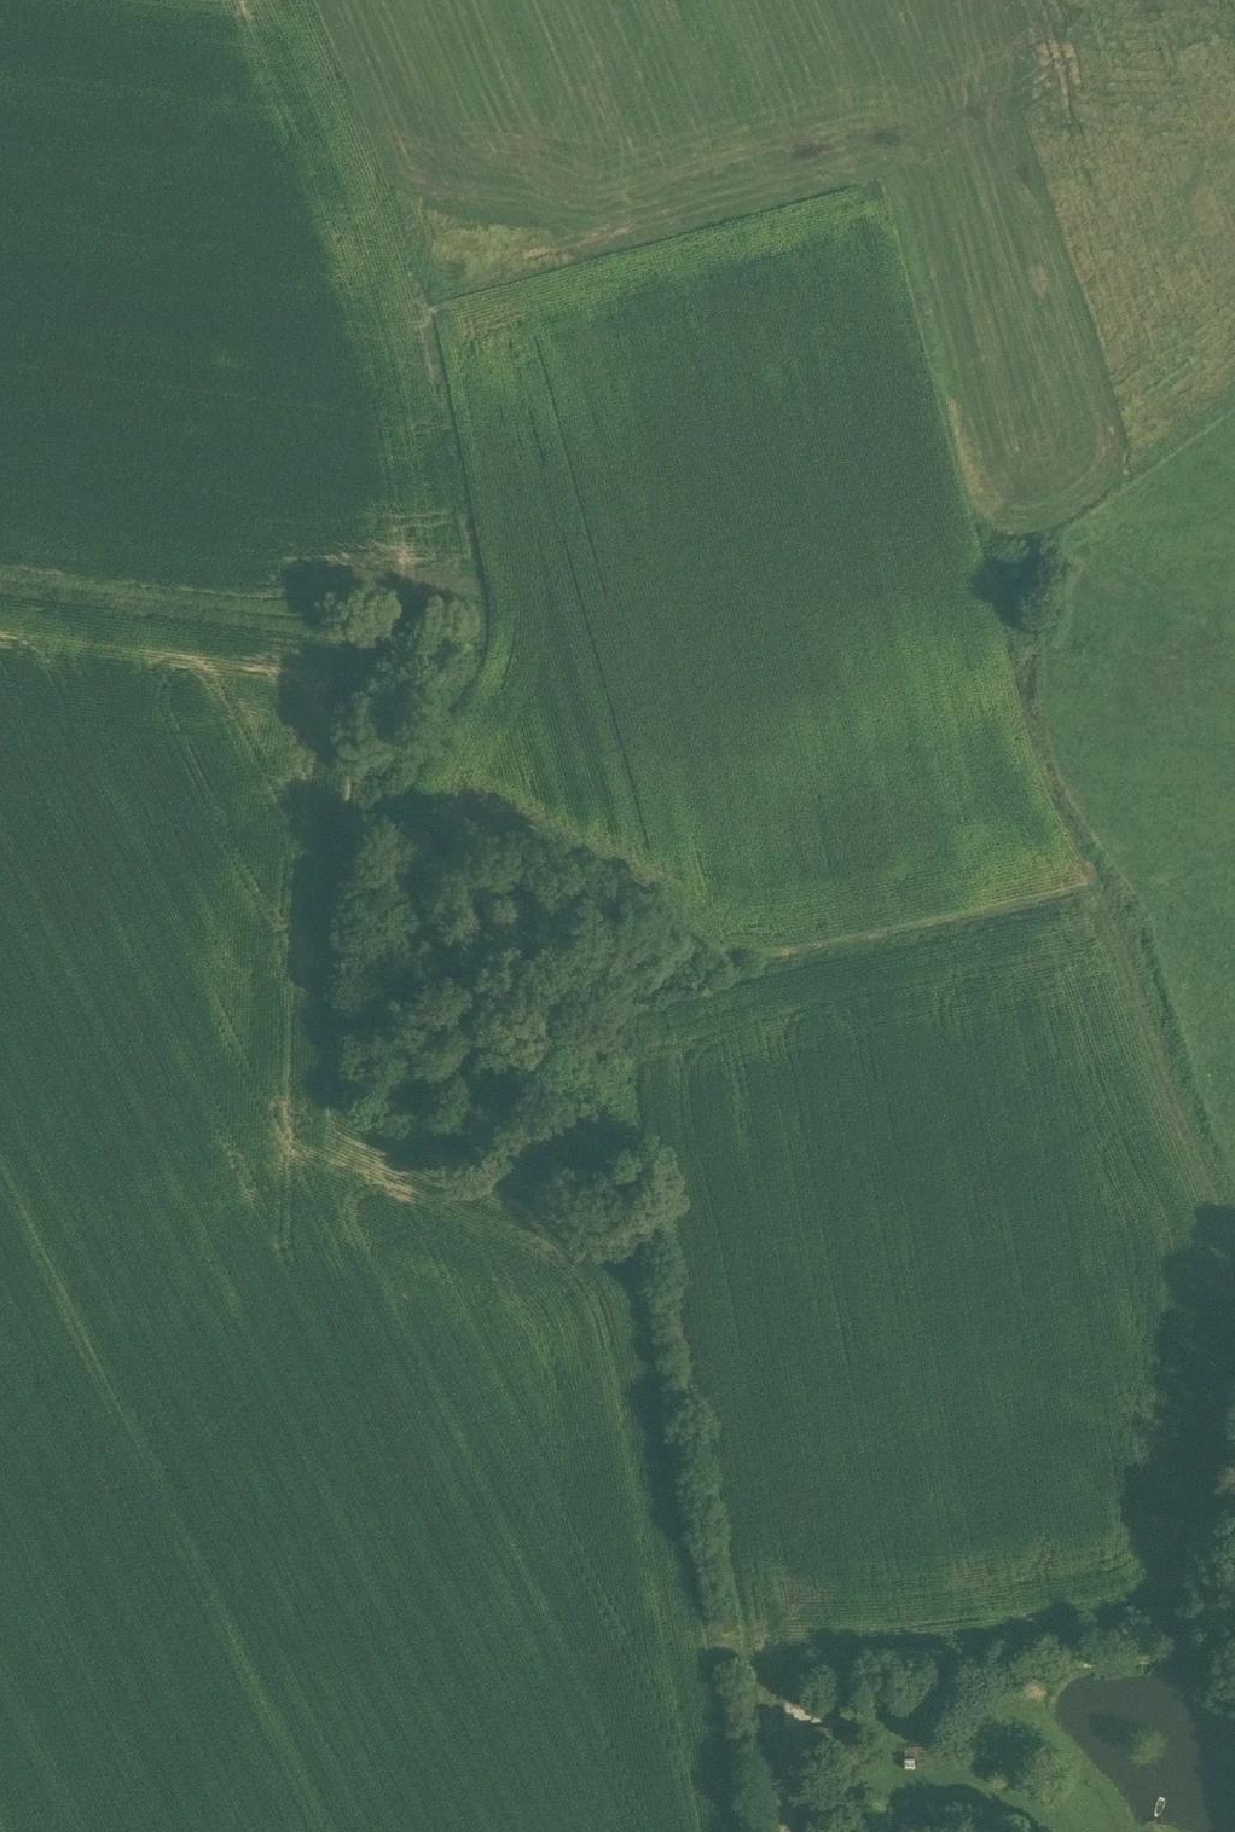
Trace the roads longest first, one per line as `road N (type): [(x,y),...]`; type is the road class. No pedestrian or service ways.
road 1 (track): [(786,1831),(759,1676)]

